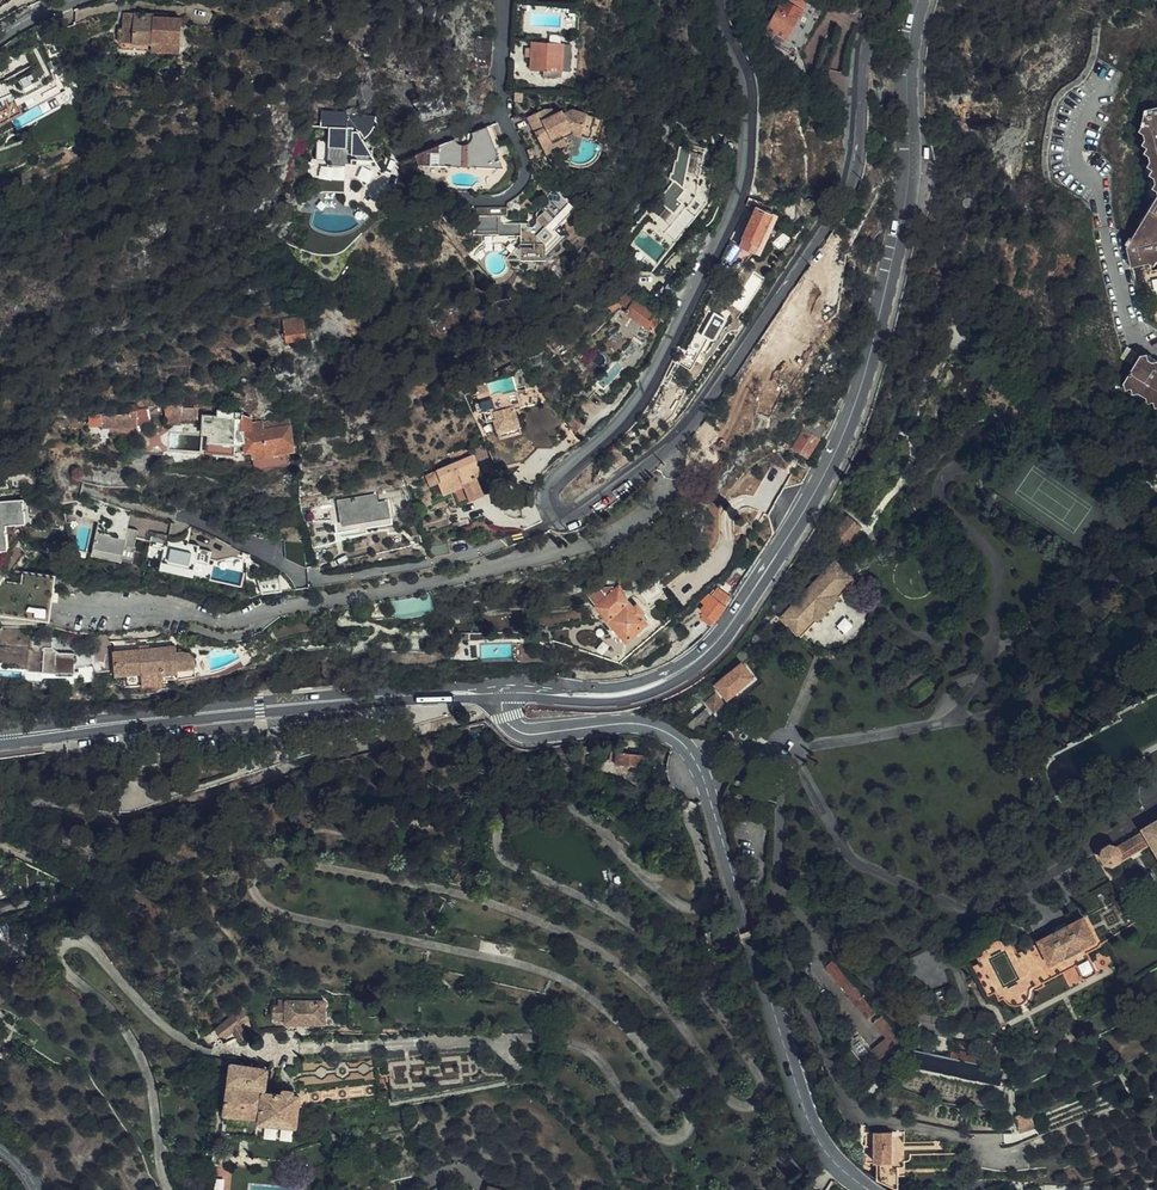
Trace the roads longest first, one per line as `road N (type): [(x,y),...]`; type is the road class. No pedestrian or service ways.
road 1 (tertiary): [(885,0),(861,56),(856,158),(829,221),(696,416),(588,504),(559,515),(550,489),(649,384),(746,169),(745,80),(720,29),(717,0)]
road 2 (primary): [(501,690),(608,695),(655,685),(716,642),(783,544),(844,432),(880,318),(906,194),(907,64),(919,0)]
road 3 (tertiary): [(501,690),(508,724),(521,733),(649,726),(689,751),(809,1124),(866,1189)]
road 4 (primary): [(0,737),(501,690)]

